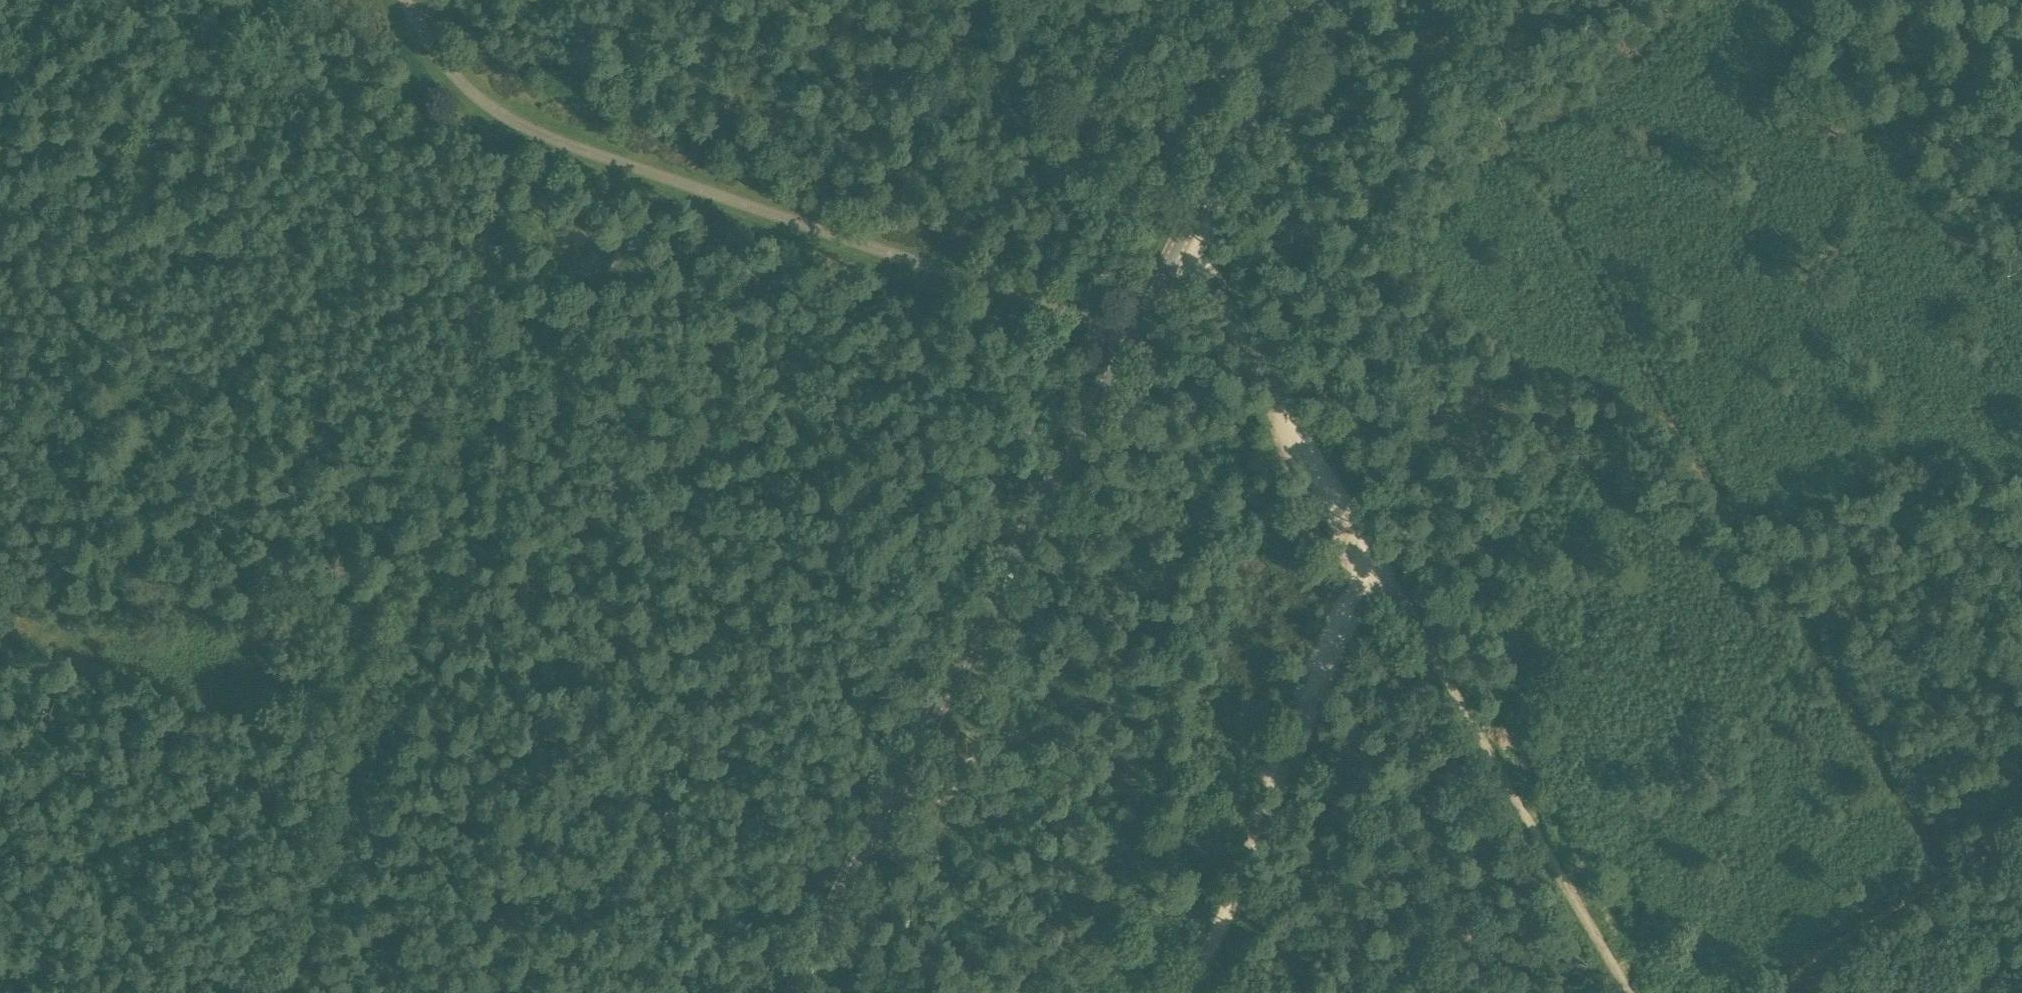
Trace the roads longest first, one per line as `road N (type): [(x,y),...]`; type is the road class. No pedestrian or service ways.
road 1 (tertiary): [(797,992),(891,793),(1306,0)]
road 2 (track): [(1946,875),(1440,16)]
road 3 (track): [(247,0),(179,88),(150,166),(103,184),(81,208),(0,623)]
road 4 (track): [(1631,992),(1374,556)]
road 5 (track): [(1450,0),(1374,191),(1267,362)]
road 6 (track): [(1777,992),(1818,955),(1946,875)]

